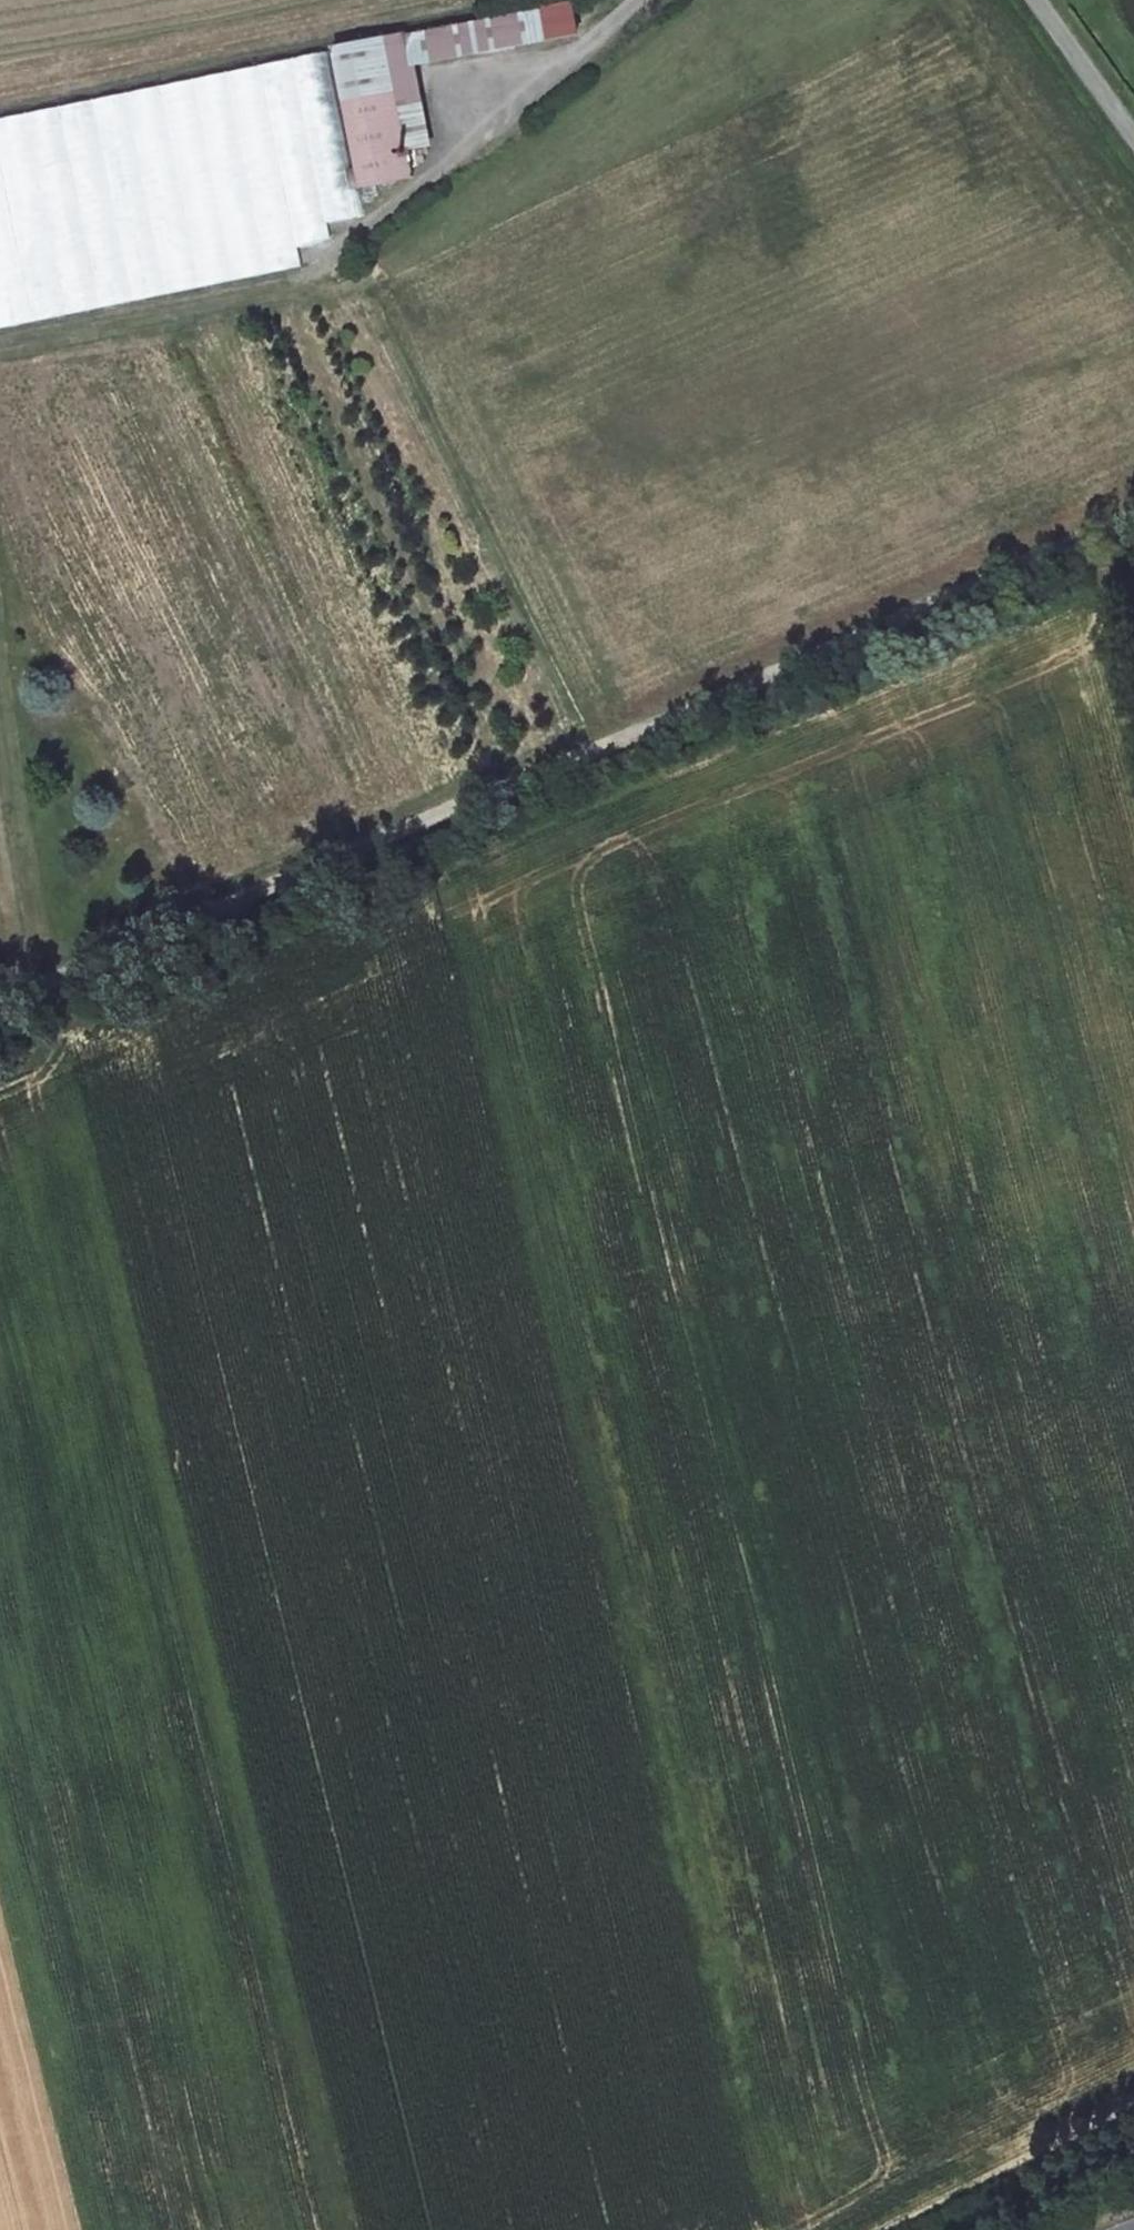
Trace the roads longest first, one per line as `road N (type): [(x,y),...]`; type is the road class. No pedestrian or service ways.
road 1 (track): [(1133,517),(0,1005)]
road 2 (track): [(636,0),(294,290),(0,348)]
road 3 (unclassified): [(1035,0),(1133,139)]

